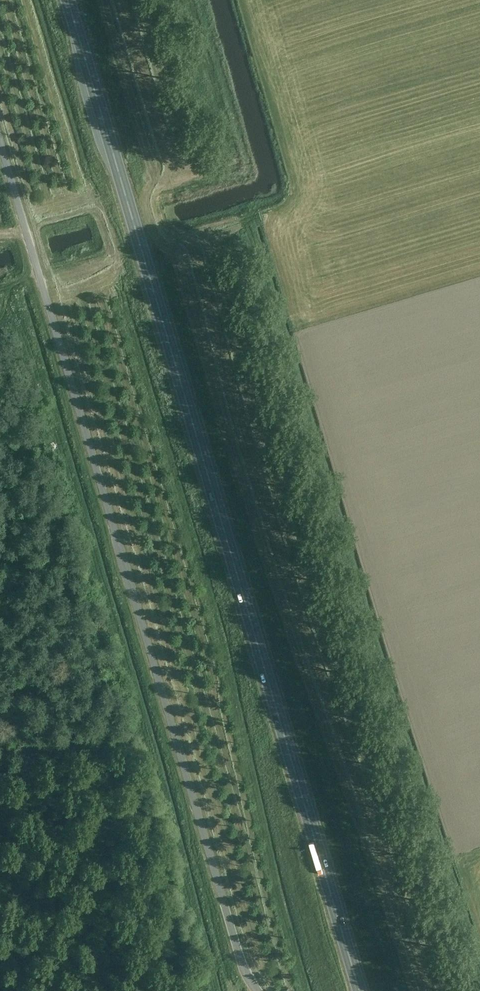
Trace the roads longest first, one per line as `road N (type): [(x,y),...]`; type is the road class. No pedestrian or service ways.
road 1 (trunk): [(359,990),(69,0)]
road 2 (unclassified): [(257,990),(242,962),(0,138)]

